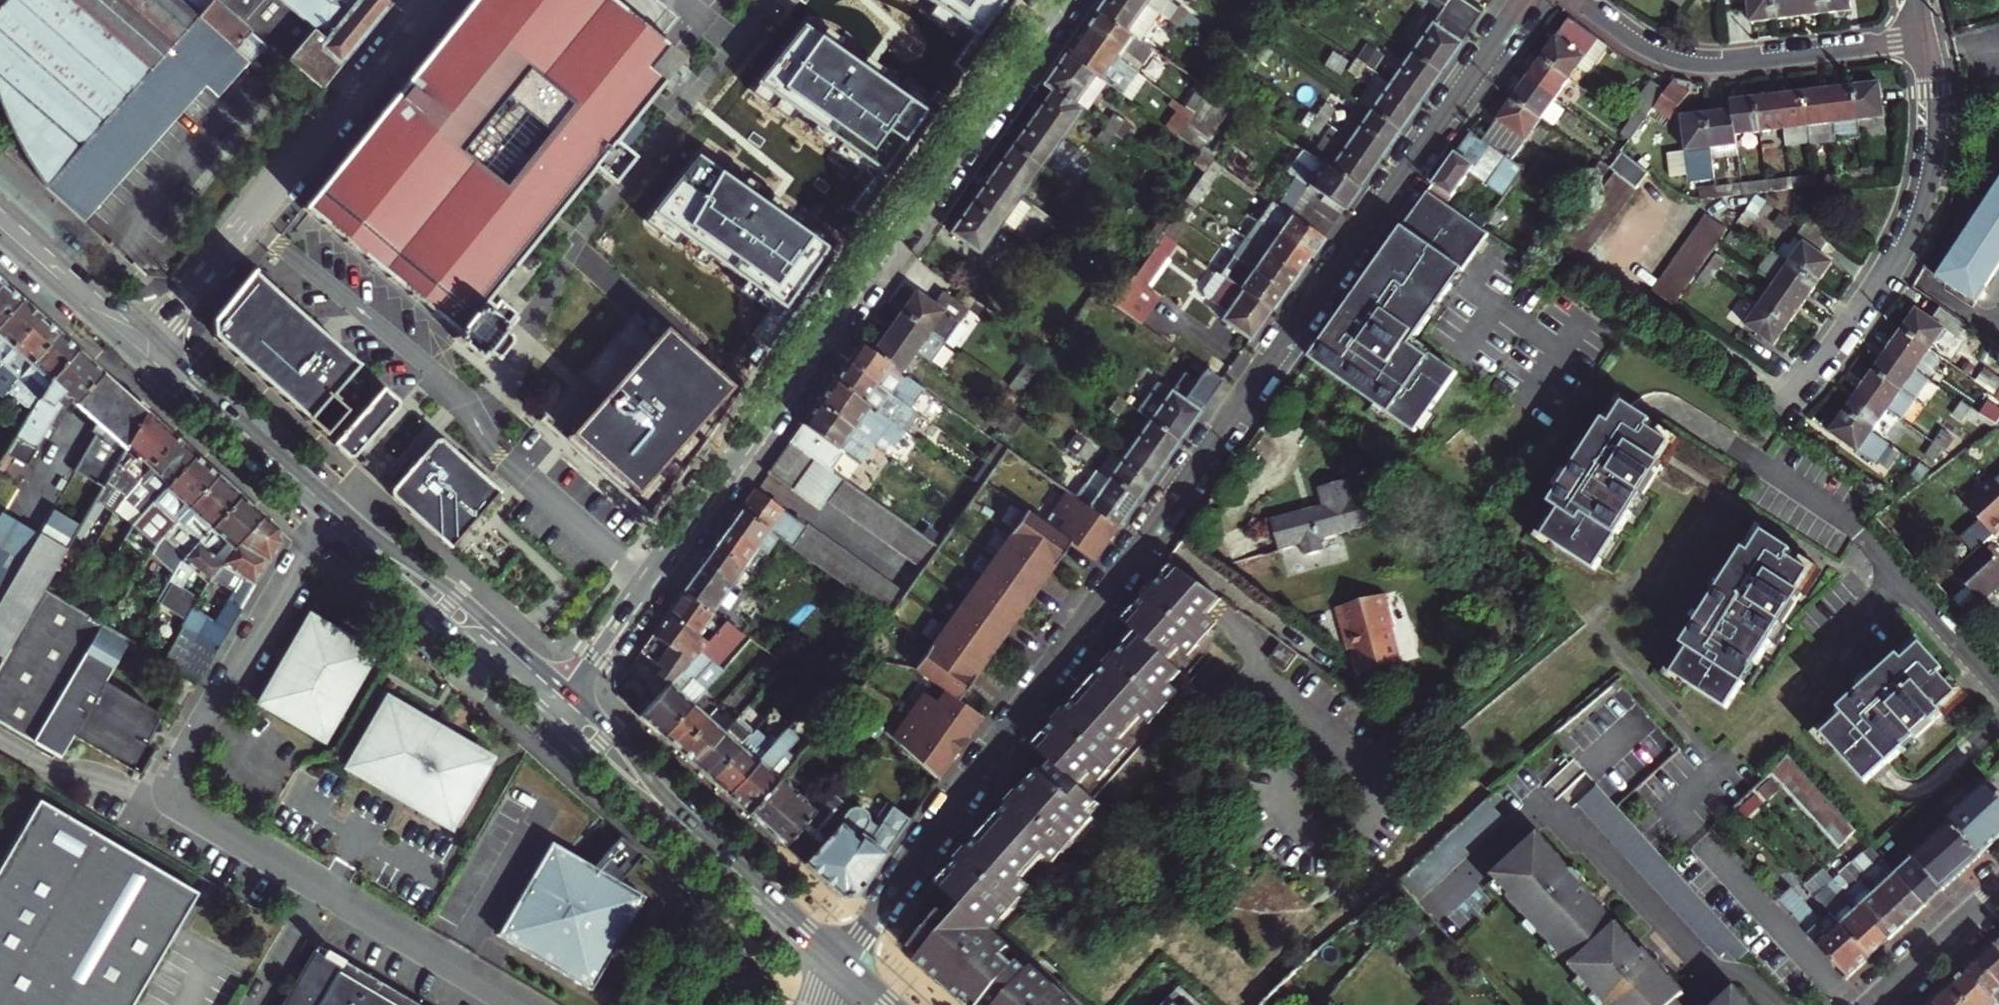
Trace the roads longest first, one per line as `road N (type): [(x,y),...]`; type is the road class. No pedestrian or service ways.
road 1 (residential): [(1524,0),(836,960)]
road 2 (residential): [(553,709),(1059,0)]
road 3 (residential): [(333,513),(174,795),(524,1004)]
road 4 (residential): [(420,0),(140,342)]
road 5 (residential): [(1922,37),(1931,120),(1912,208),(1870,290),(1790,403)]
road 6 (secondary): [(553,709),(836,960)]
road 7 (residential): [(1575,0),(1642,45),(1686,60),(1922,37)]
road 8 (secondary): [(333,513),(553,709)]
road 9 (secondary): [(140,342),(333,513)]
road 10 (secondary): [(0,214),(140,342)]
road 11 (residential): [(1874,1004),(1998,889)]

